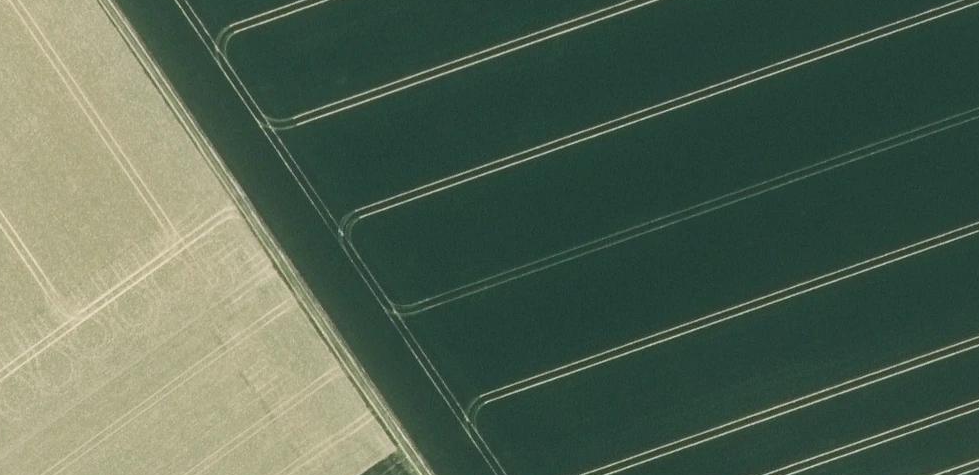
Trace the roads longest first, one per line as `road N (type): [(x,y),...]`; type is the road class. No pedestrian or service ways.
road 1 (track): [(424,474),(100,0)]

